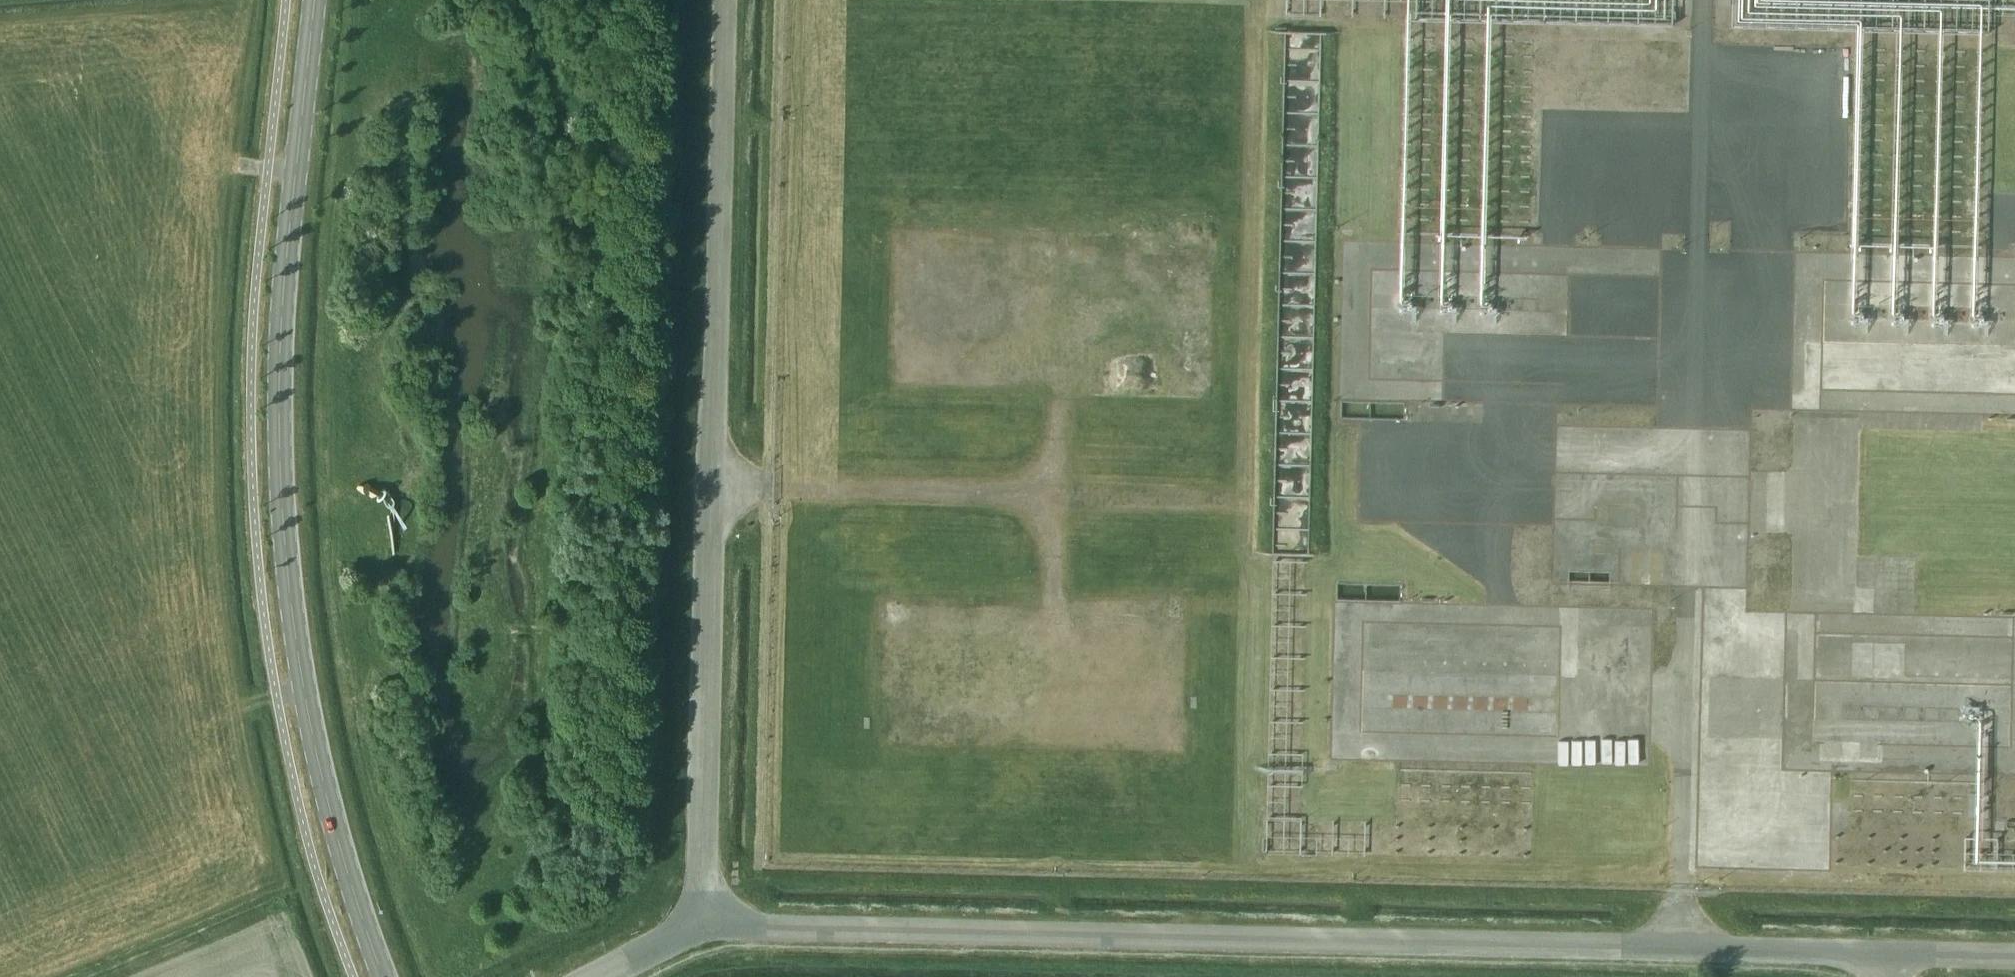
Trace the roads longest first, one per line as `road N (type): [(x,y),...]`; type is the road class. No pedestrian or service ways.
road 1 (primary): [(384,976),(331,813),(283,538),(281,296),(309,0)]

